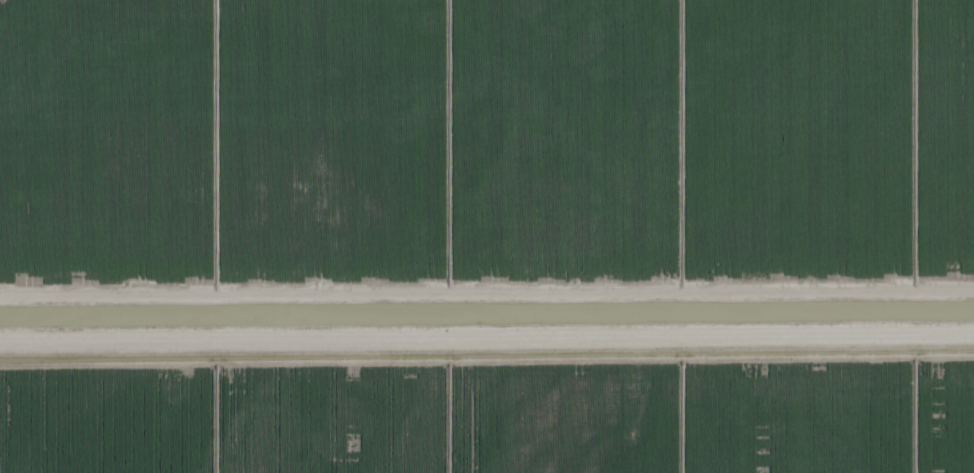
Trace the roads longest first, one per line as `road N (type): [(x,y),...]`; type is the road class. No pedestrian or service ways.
road 1 (residential): [(0,296),(973,289)]
road 2 (residential): [(0,342),(973,337)]

